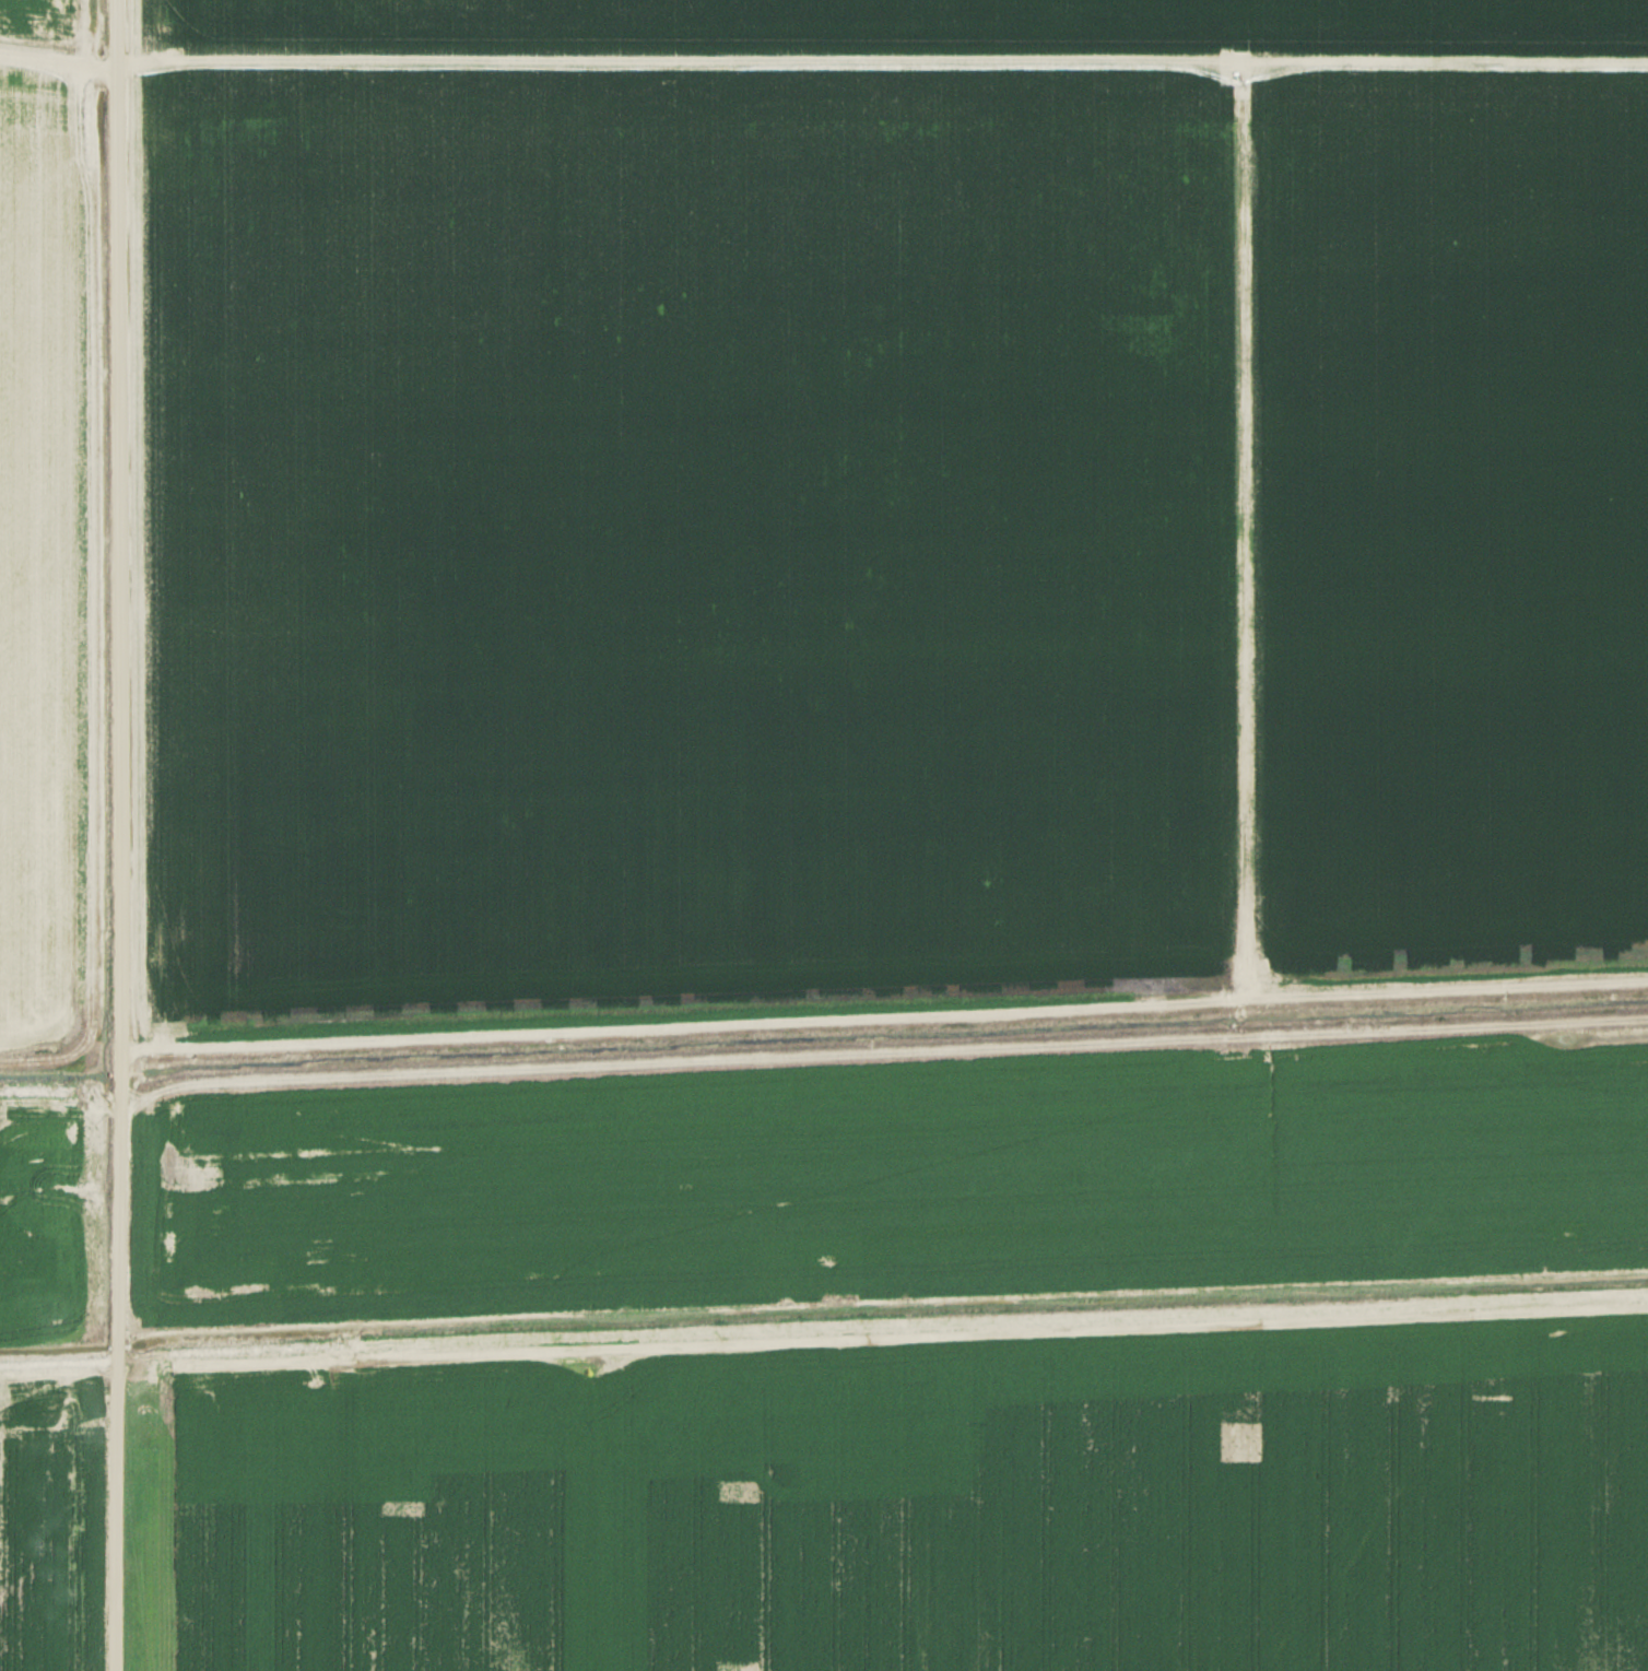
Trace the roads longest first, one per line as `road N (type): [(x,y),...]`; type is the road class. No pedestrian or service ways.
road 1 (residential): [(122,1670),(120,0)]

